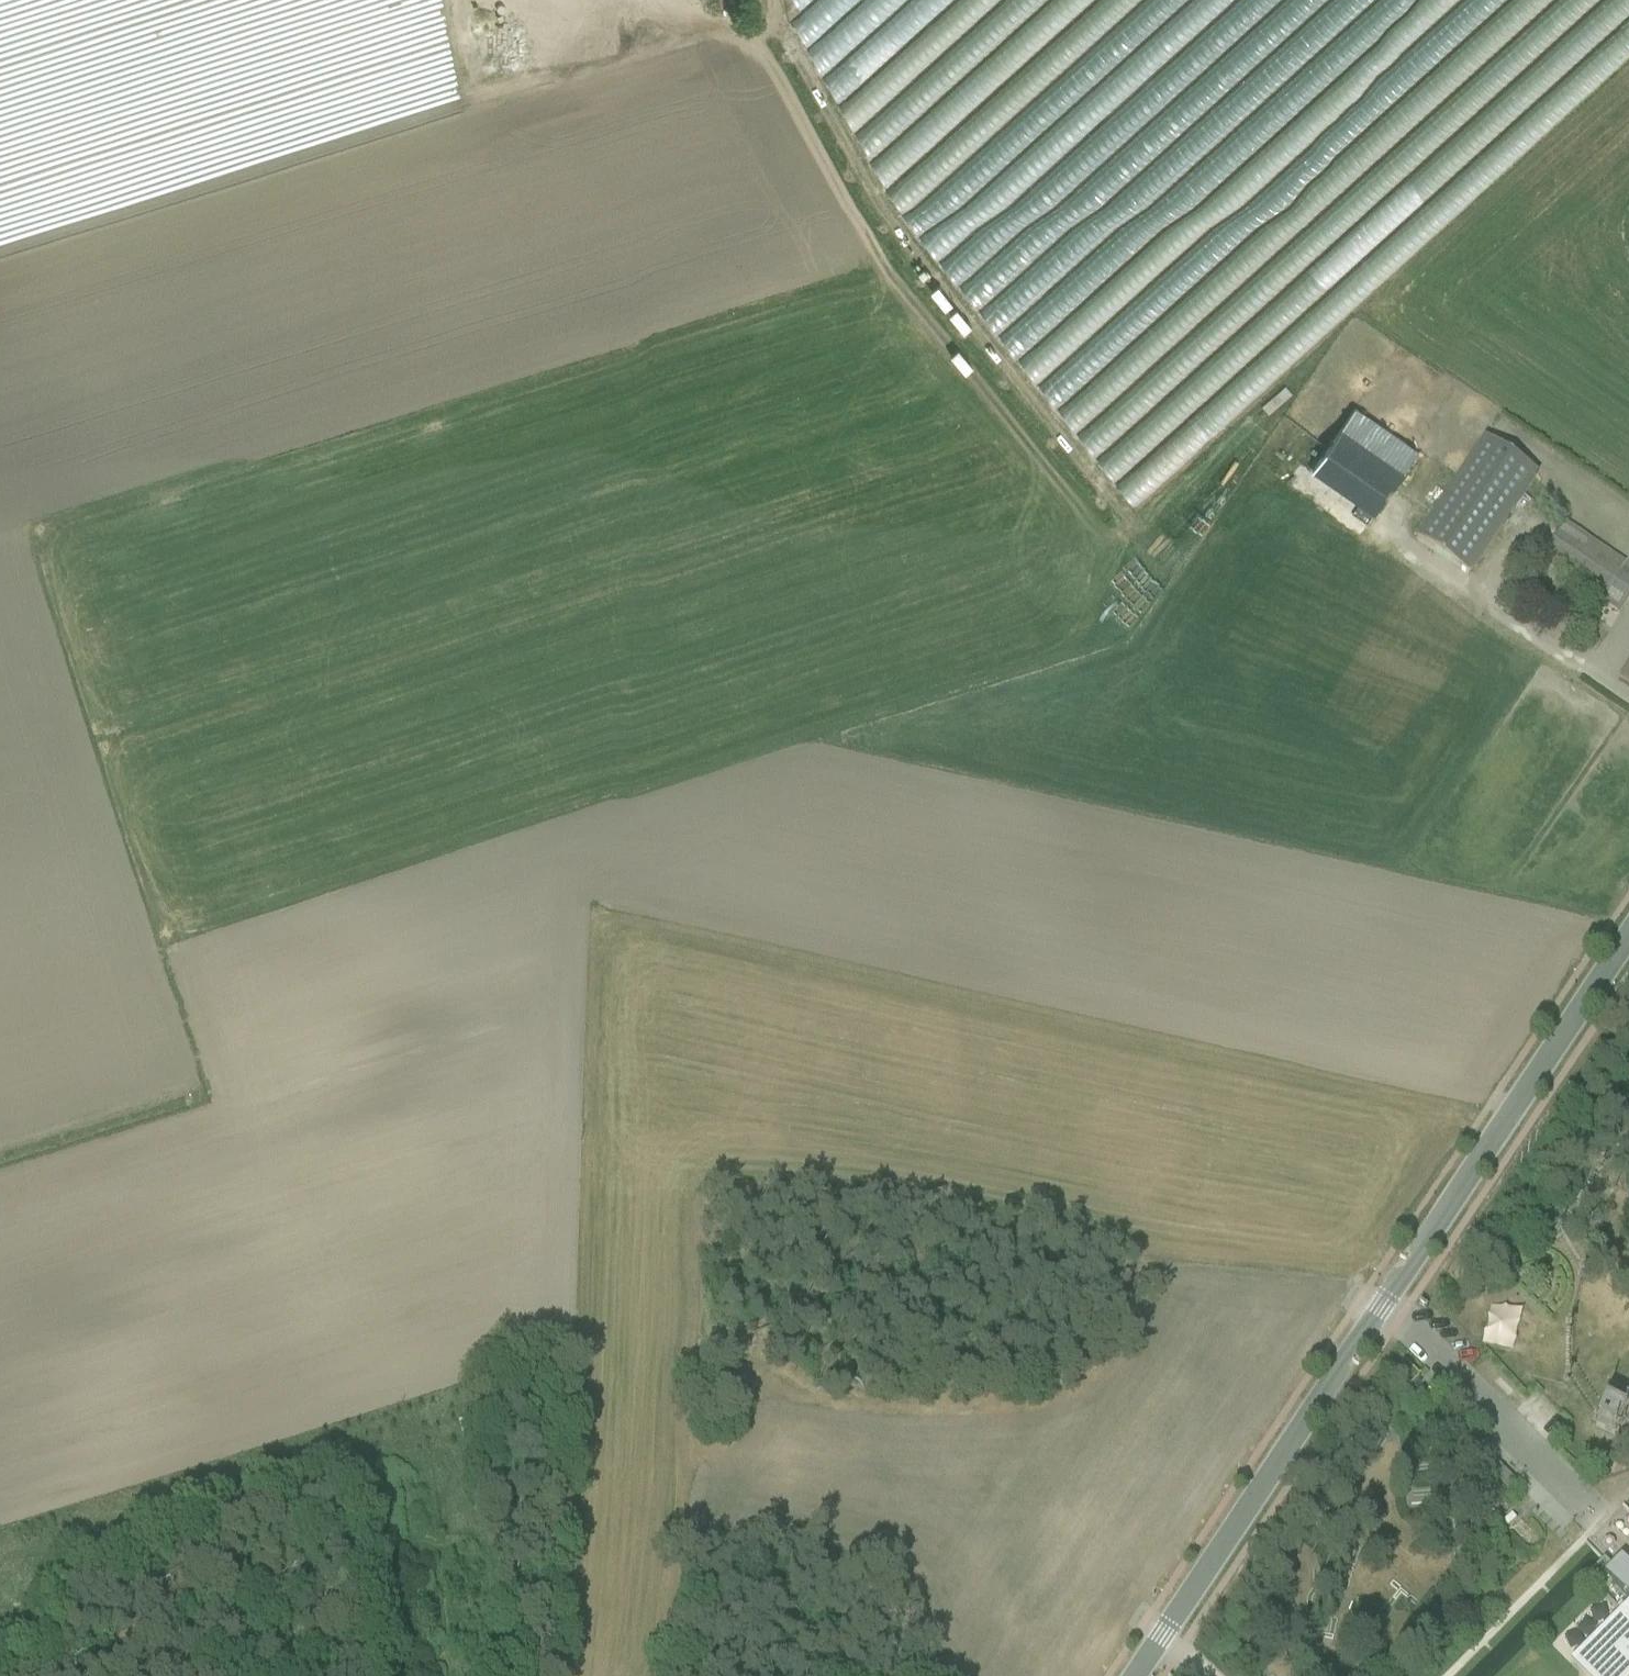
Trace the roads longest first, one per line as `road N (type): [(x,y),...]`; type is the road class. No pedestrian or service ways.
road 1 (tertiary): [(1628,931),(1134,1675)]

